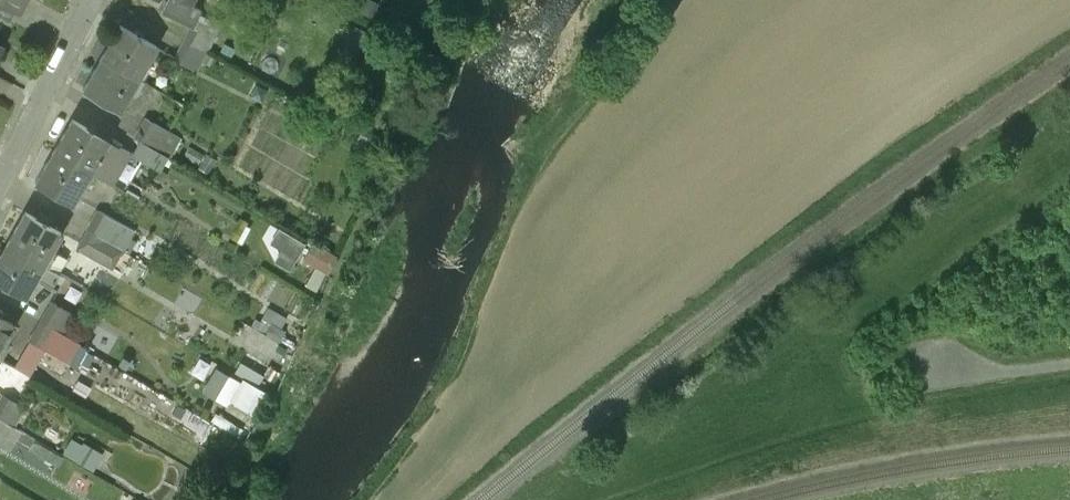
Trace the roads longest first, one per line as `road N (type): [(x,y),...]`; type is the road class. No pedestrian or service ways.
road 1 (residential): [(0,188),(98,0)]
road 2 (track): [(1069,364),(938,376)]

